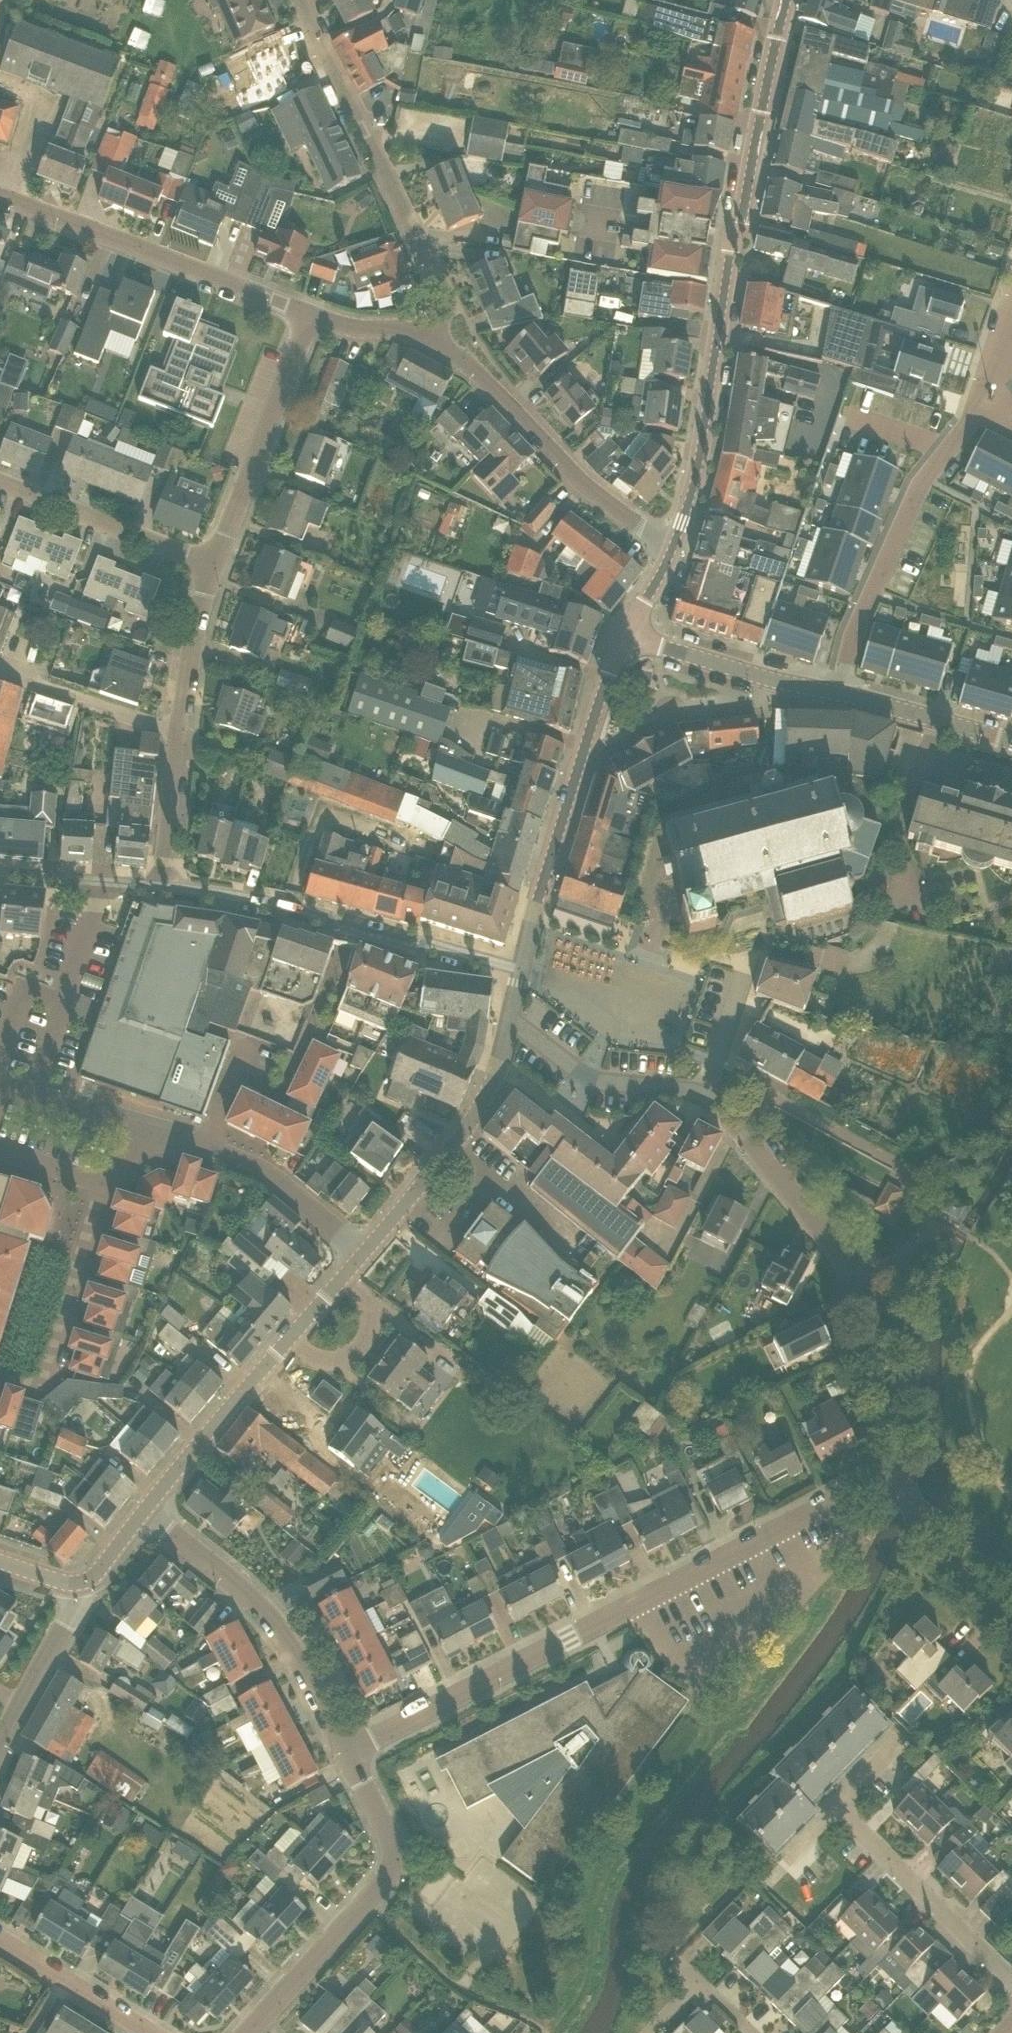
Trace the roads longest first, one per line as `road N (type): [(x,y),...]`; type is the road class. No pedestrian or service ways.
road 1 (residential): [(902,1468),(867,1310),(839,1250),(744,1131),(702,1093),(597,1082),(511,1020)]
road 2 (residential): [(347,1749),(902,1468)]
road 3 (residential): [(362,1255),(248,1162),(184,1139),(148,1140),(103,1186),(46,1376),(31,1384),(0,1373)]
road 4 (tertiary): [(673,549),(697,478),(732,243),(742,224),(786,0)]
road 5 (residential): [(433,340),(446,303),(300,0)]
road 6 (residential): [(164,885),(274,903),(522,971)]
road 7 (tertiary): [(522,971),(581,756),(626,635)]
road 8 (residential): [(255,2027),(391,1875),(398,1853),(347,1749)]
road 9 (tertiary): [(143,1511),(362,1255)]
road 10 (residential): [(313,316),(0,198)]
road 11 (residential): [(673,549),(584,487),(470,365),(433,340)]
road 12 (residential): [(976,408),(914,502),(832,692)]
road 13 (residential): [(347,1749),(303,1665),(248,1593),(143,1511)]
road 14 (tertiary): [(362,1255),(471,1123),(511,1020)]
road 15 (residential): [(213,567),(313,316)]
road 16 (residential): [(1011,1982),(838,1808)]
road 17 (residential): [(213,567),(0,483)]
road 18 (tertiary): [(832,692),(626,635)]
road 19 (residential): [(1011,1622),(943,1555),(902,1468)]
road 20 (residential): [(179,733),(0,671)]
road 21 (residential): [(0,1752),(73,1613),(72,1584)]
road 22 (tertiary): [(1011,742),(832,692)]
road 23 (residential): [(153,2032),(0,1940)]
road 24 (residential): [(179,733),(213,567)]
road 25 (residential): [(0,879),(164,885)]
road 26 (residential): [(164,885),(179,733)]
road 27 (residential): [(433,340),(313,316)]

